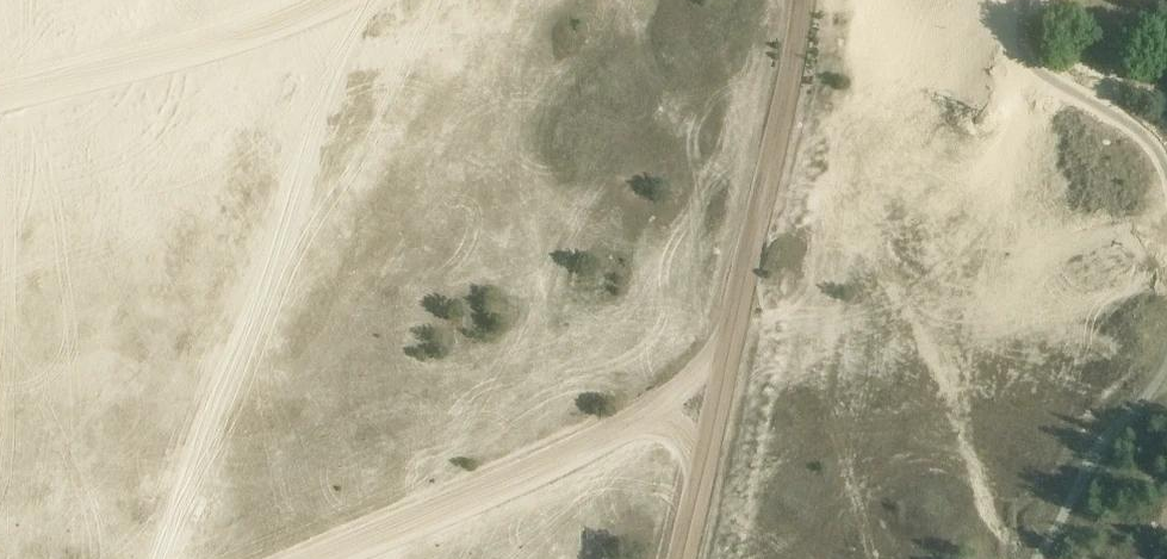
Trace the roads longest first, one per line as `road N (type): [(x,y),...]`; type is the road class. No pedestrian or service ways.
road 1 (track): [(683,558),(806,0)]
road 2 (track): [(317,558),(665,404),(735,325)]
road 3 (track): [(827,558),(845,471),(816,218),(769,179)]
road 4 (track): [(816,218),(932,346),(1005,558)]
road 5 (track): [(325,0),(168,47),(0,75)]

